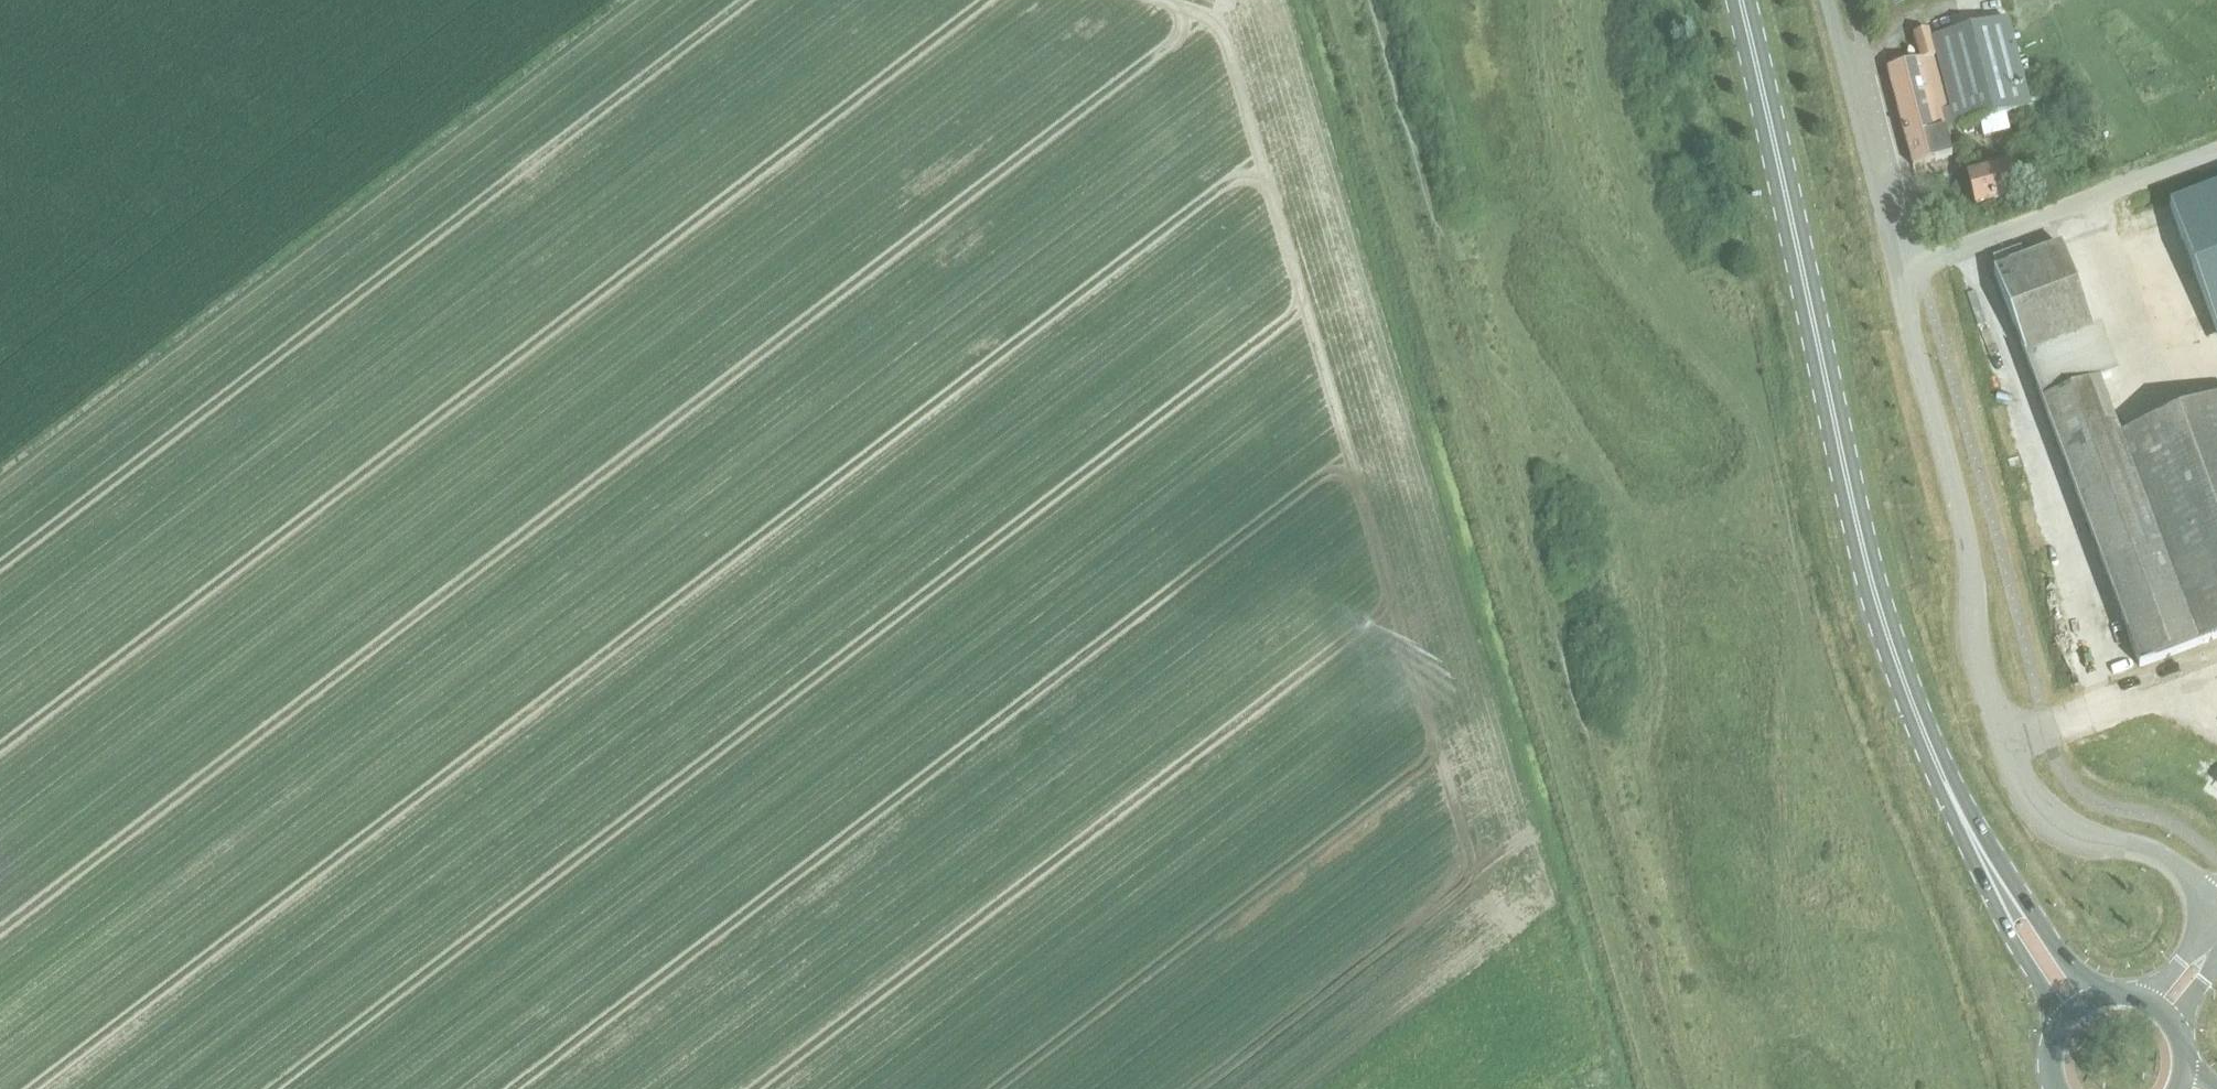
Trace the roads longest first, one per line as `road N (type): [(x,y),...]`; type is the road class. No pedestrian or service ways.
road 1 (primary): [(1971,836),(1880,611),(1740,0)]
road 2 (unclassified): [(2216,900),(2160,852),(2067,831),(2040,813),(2023,787),(1975,644),(1964,507),(1902,275)]
road 3 (unclassified): [(1902,275),(2216,152)]
road 4 (unclassified): [(1902,275),(1830,0)]
road 5 (primary): [(1971,836),(2016,944),(2064,1020)]
road 6 (primary): [(2092,999),(1971,836)]

